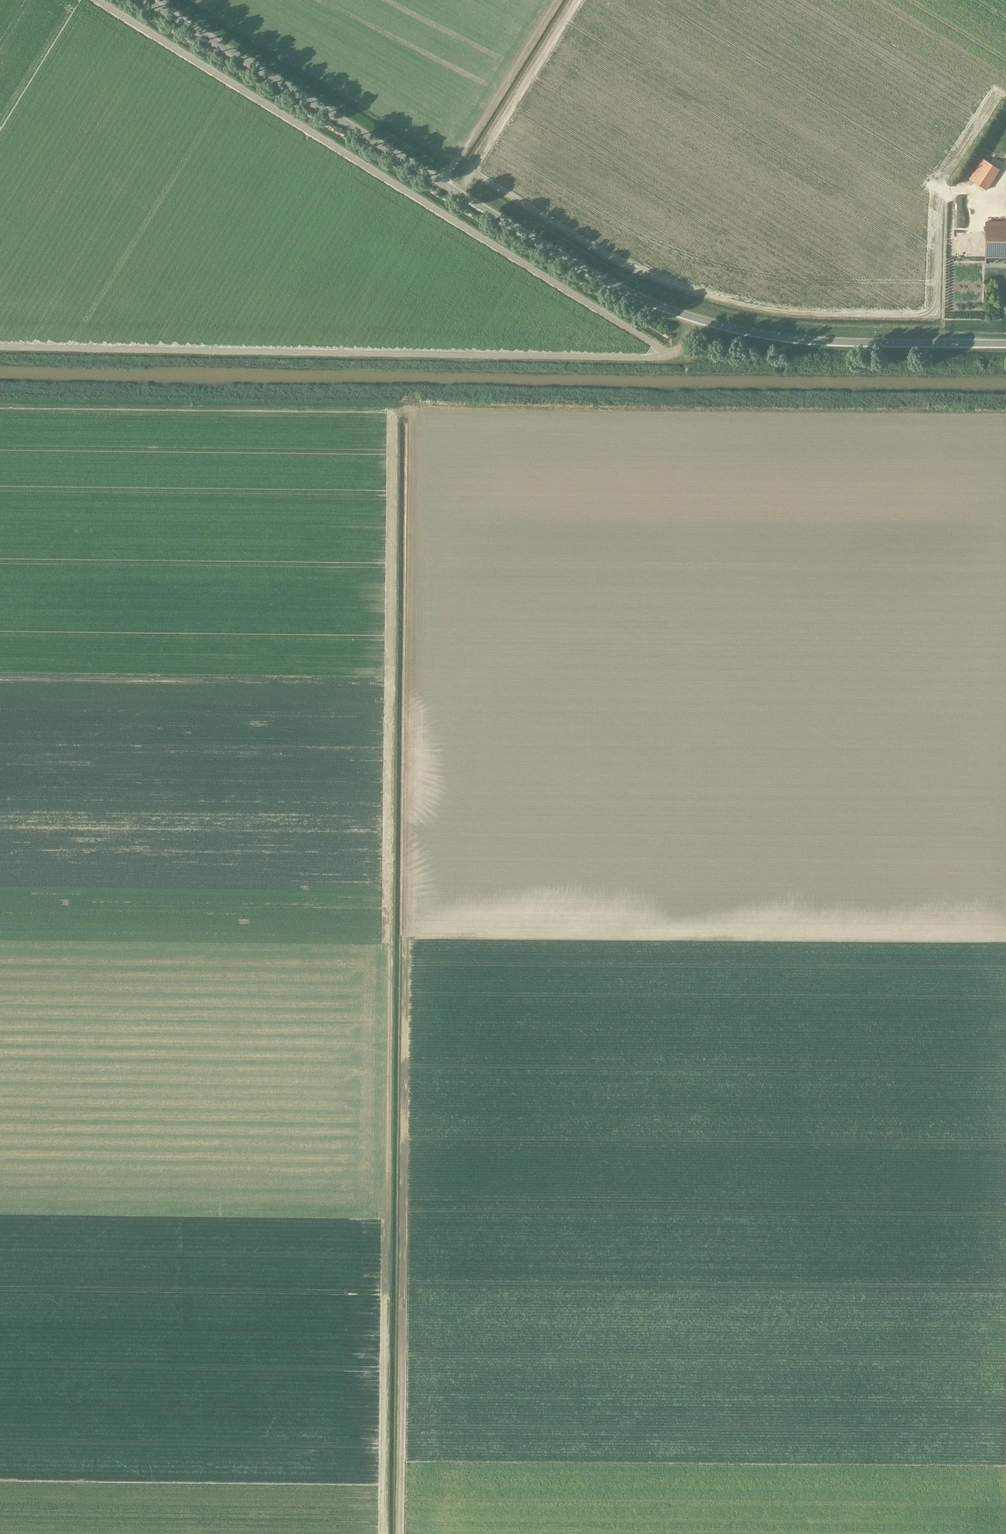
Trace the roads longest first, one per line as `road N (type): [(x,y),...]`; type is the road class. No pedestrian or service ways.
road 1 (unclassified): [(1005,344),(785,338),(649,301),(548,248),(147,0)]

